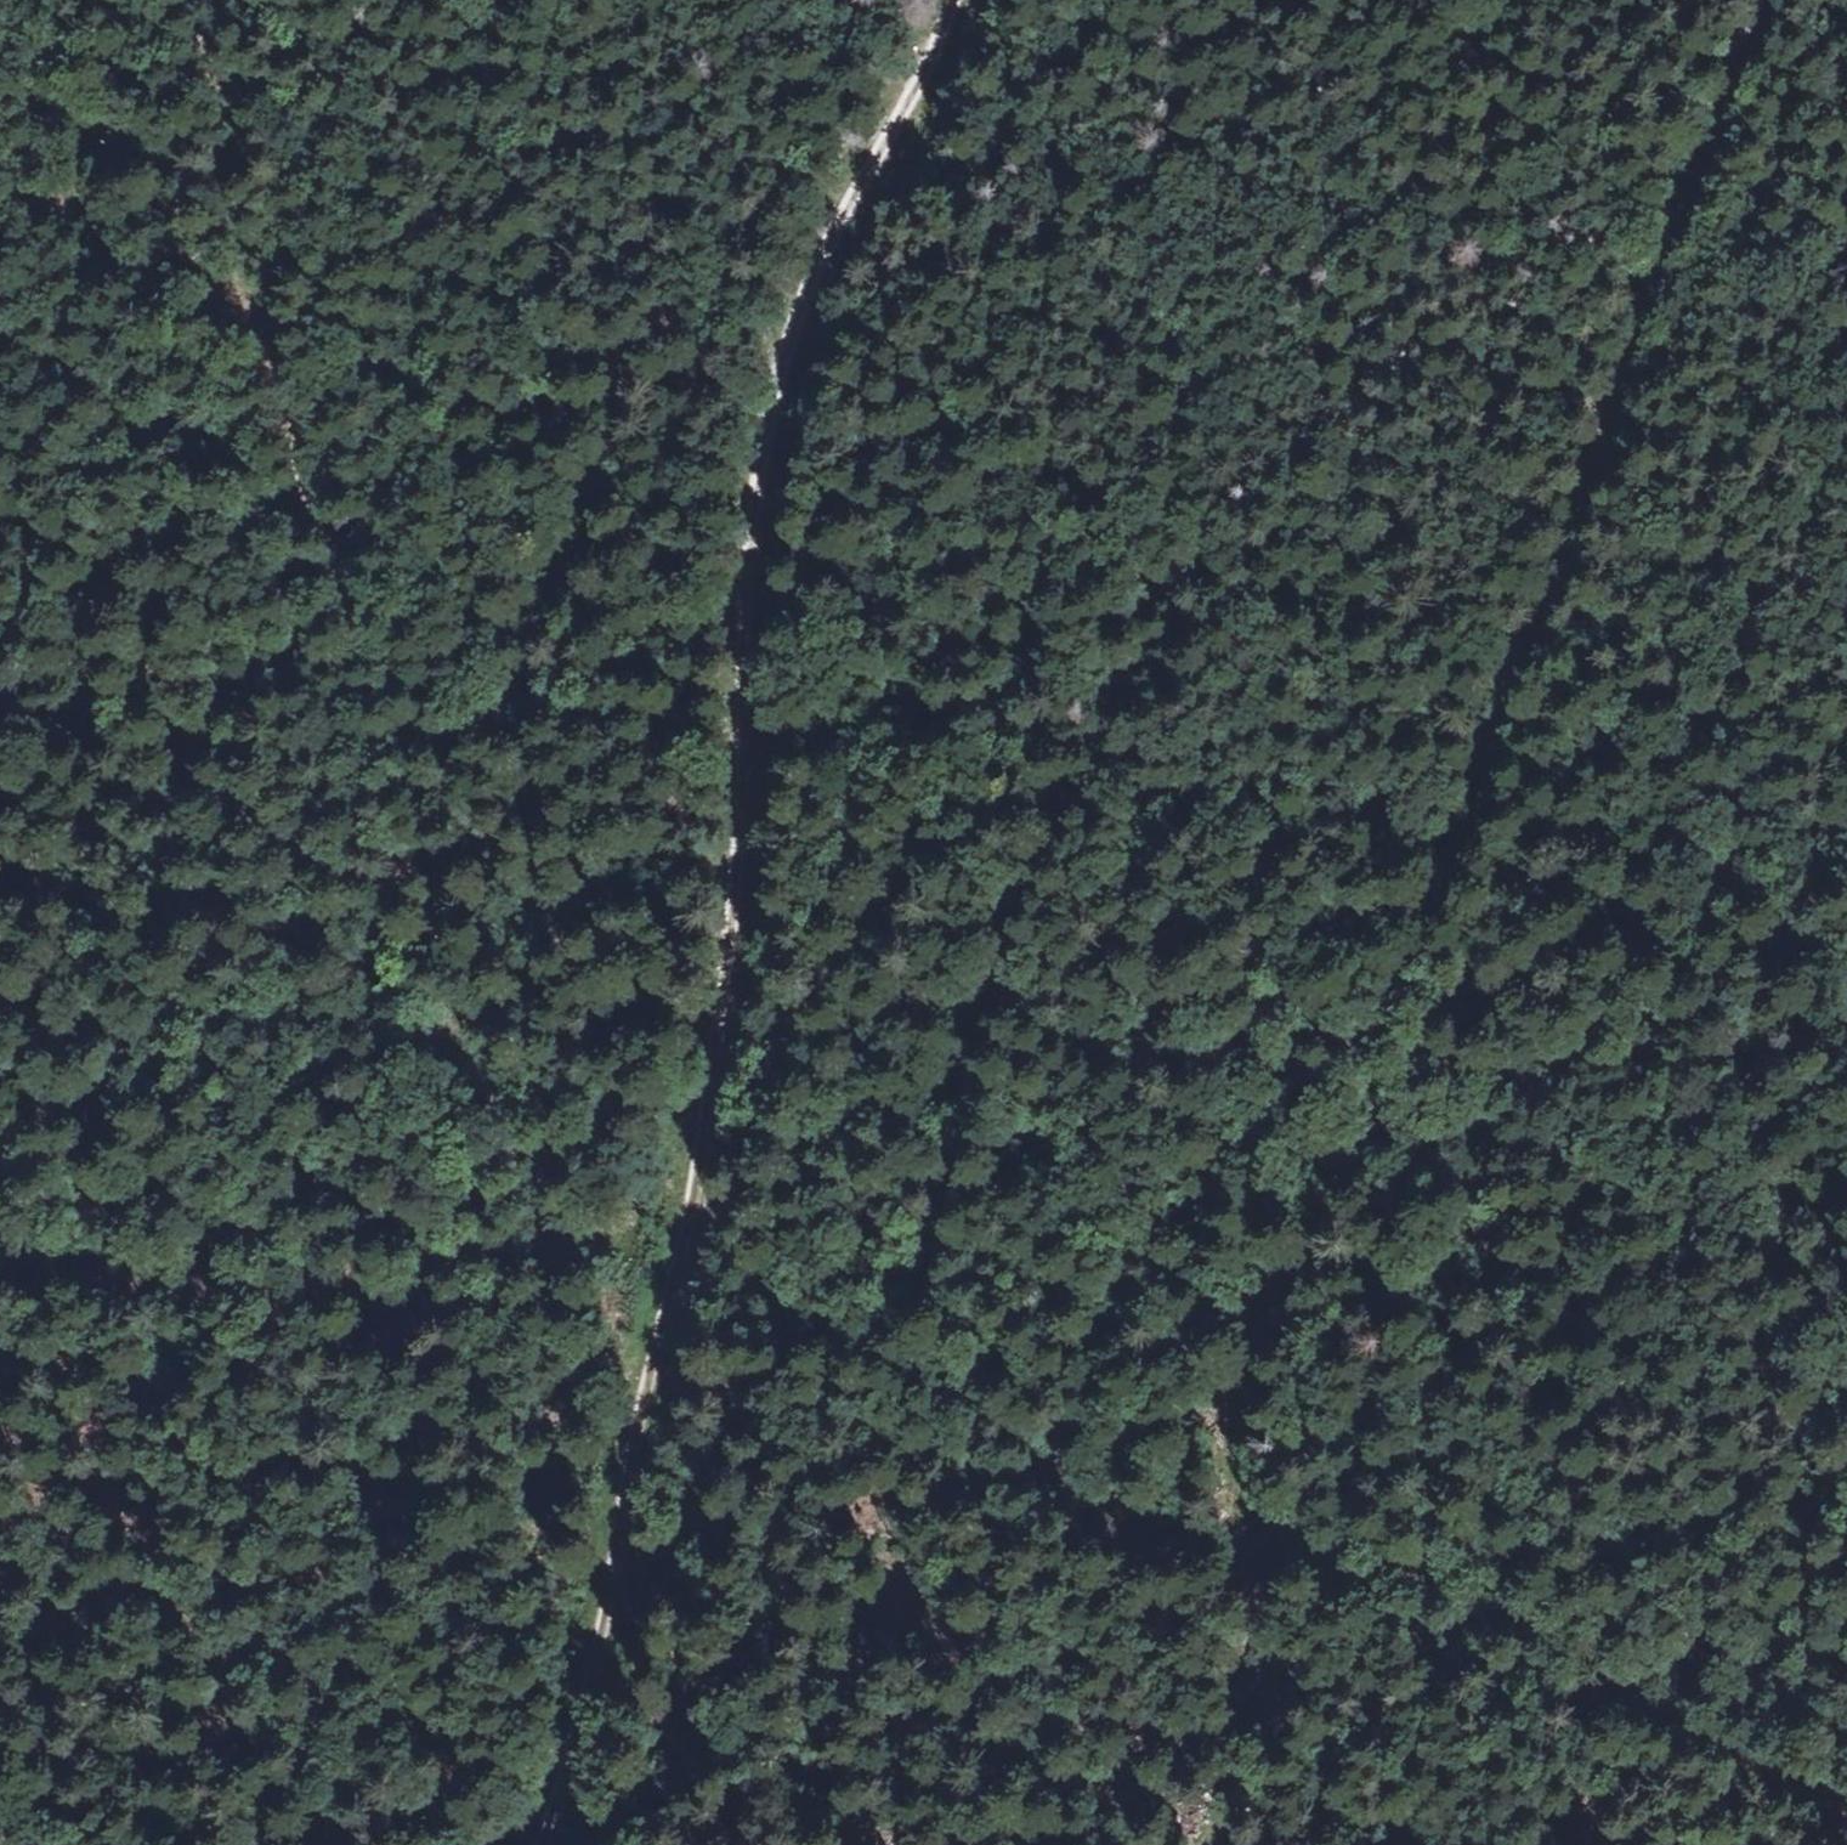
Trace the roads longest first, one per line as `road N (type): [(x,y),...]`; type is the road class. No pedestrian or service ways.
road 1 (track): [(1198,1844),(1251,1726),(1231,1453),(1587,489),(1786,0)]
road 2 (track): [(554,1844),(618,1608),(716,1103),(741,920),(761,505),(785,377),(831,248),(946,41),(960,0)]

